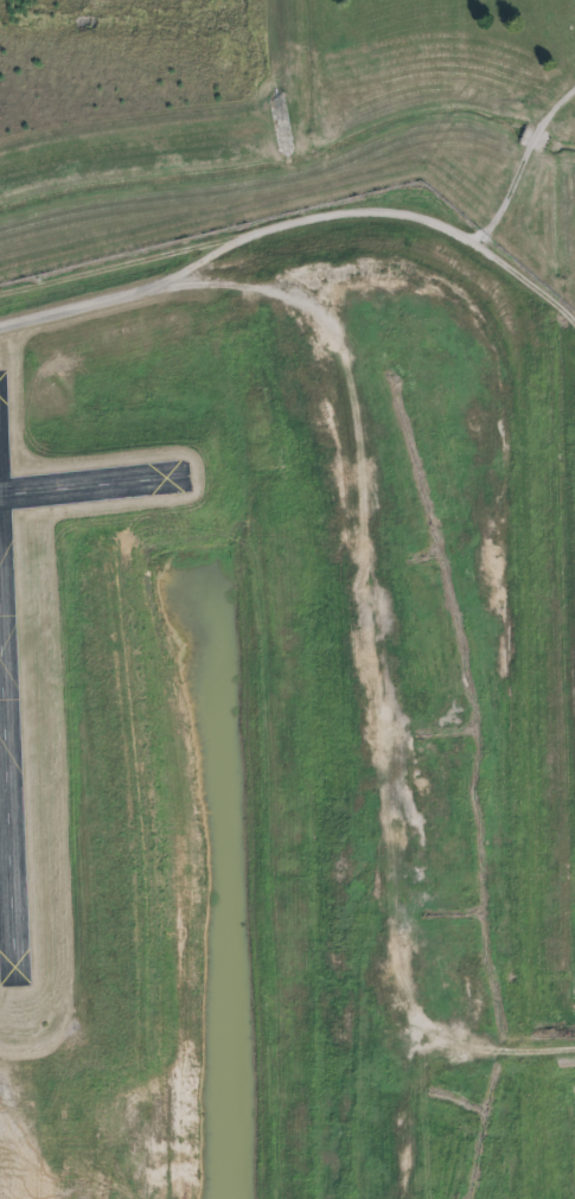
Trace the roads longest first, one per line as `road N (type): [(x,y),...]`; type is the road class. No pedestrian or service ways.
road 1 (track): [(0,307),(410,208),(509,260),(568,330),(574,905)]

